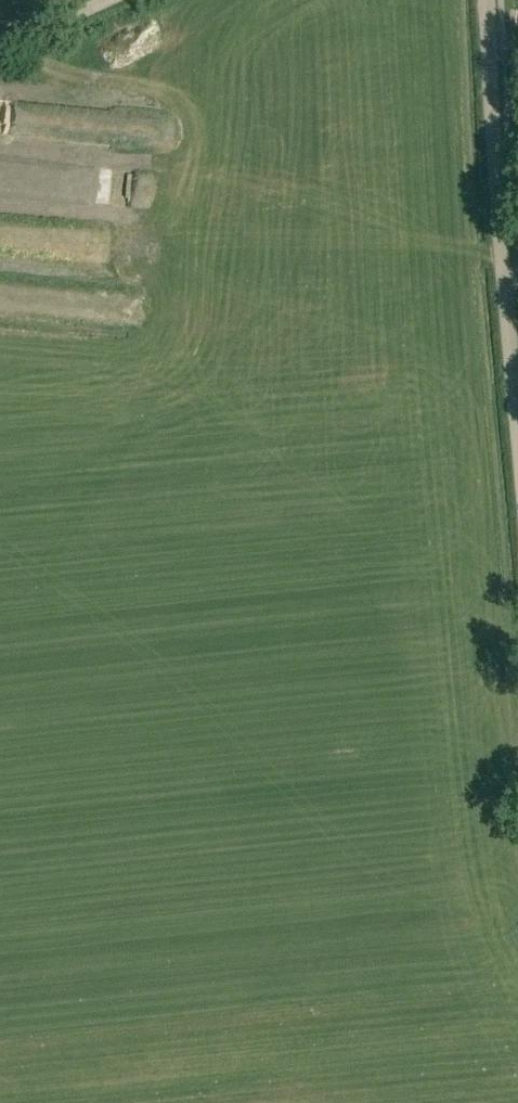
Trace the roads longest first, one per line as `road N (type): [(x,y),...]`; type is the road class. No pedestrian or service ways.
road 1 (track): [(517,400),(487,0)]
road 2 (track): [(0,50),(115,0)]

